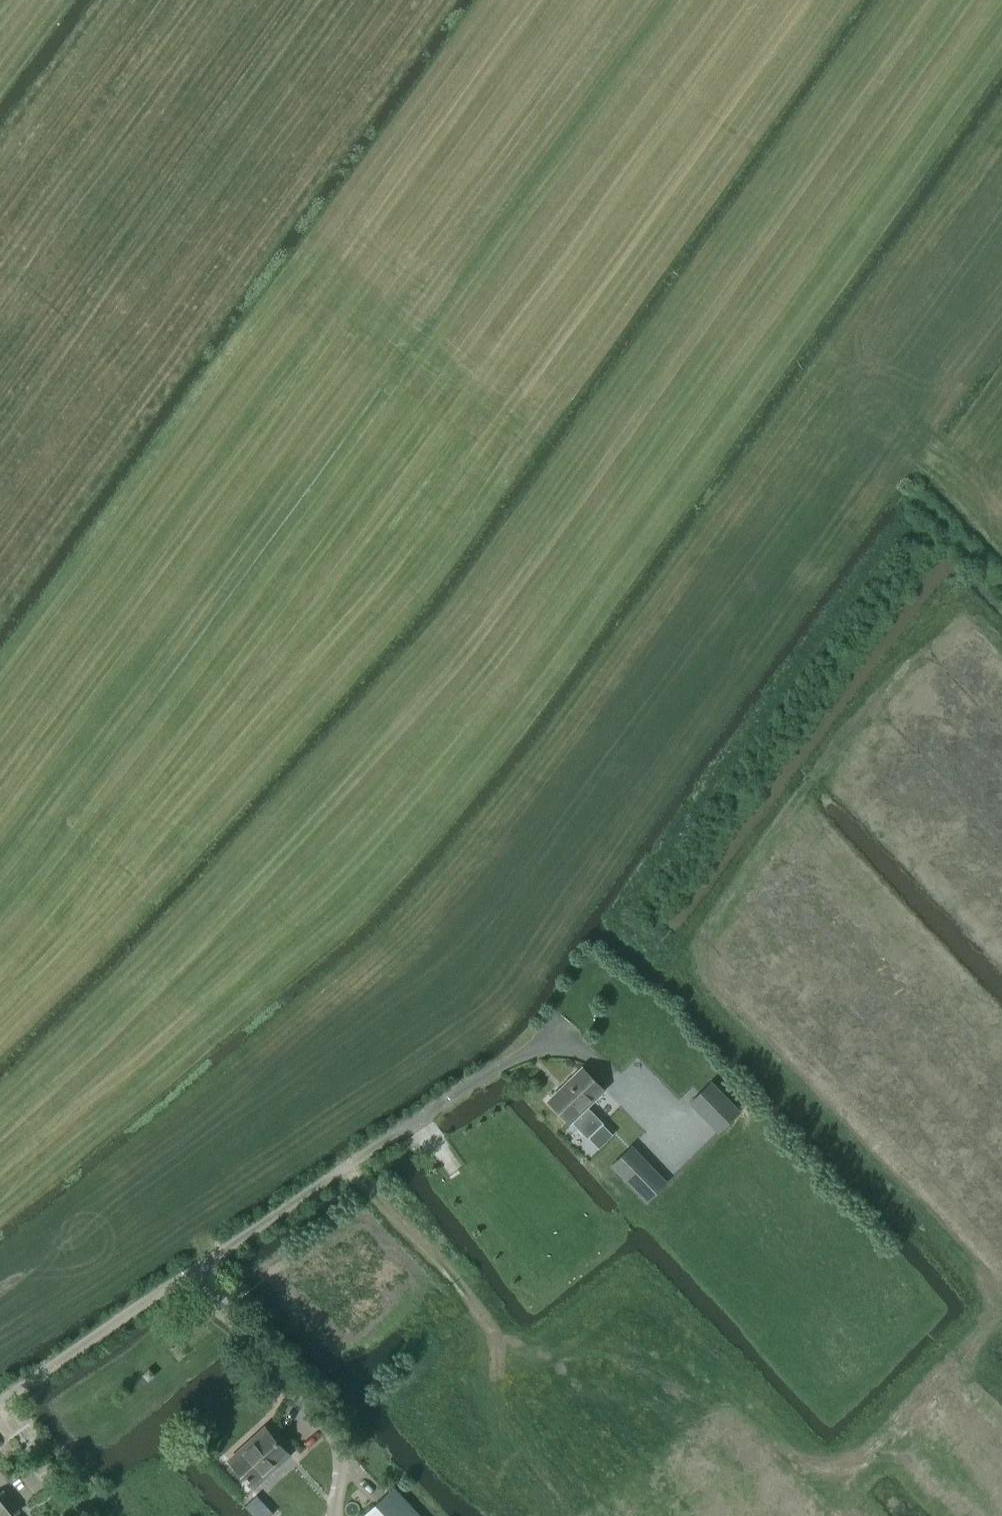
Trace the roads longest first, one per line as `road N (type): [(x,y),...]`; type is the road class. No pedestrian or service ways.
road 1 (unclassified): [(0,1403),(551,1027)]

